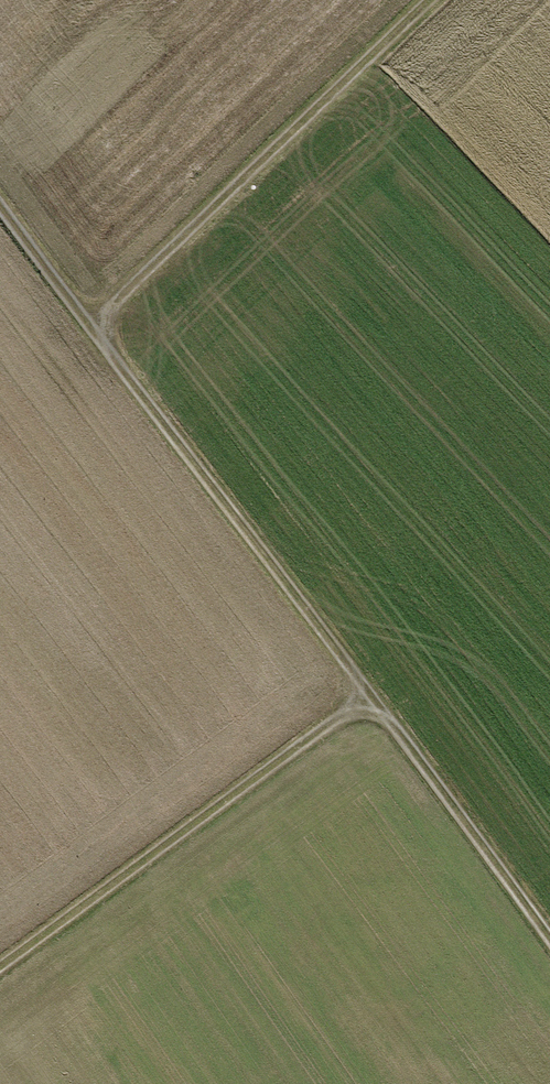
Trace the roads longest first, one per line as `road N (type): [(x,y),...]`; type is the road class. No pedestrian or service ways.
road 1 (track): [(0,183),(549,932)]
road 2 (track): [(104,324),(443,0)]
road 3 (track): [(365,685),(0,955)]

